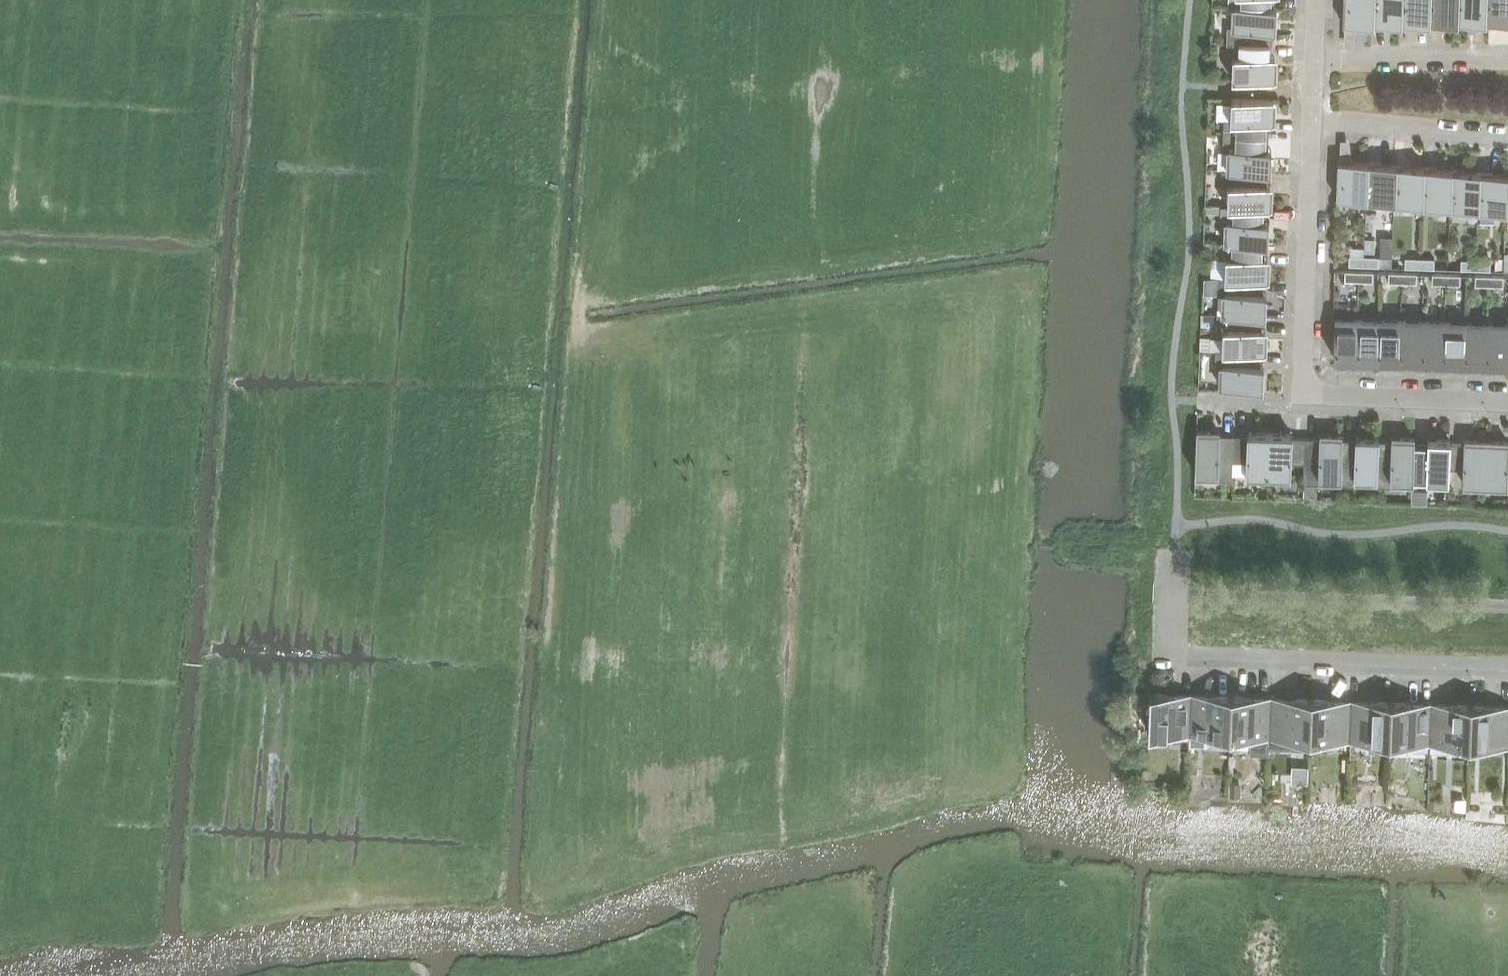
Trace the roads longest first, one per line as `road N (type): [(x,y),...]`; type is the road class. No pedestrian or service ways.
road 1 (residential): [(1507,607),(1180,597),(1171,607),(1171,643),(1181,657),(1507,666)]
road 2 (residential): [(1301,398),(1309,126)]
road 3 (residential): [(1507,404),(1301,398)]
road 4 (residential): [(1507,144),(1309,126)]
road 5 (residential): [(1311,63),(1507,59)]

